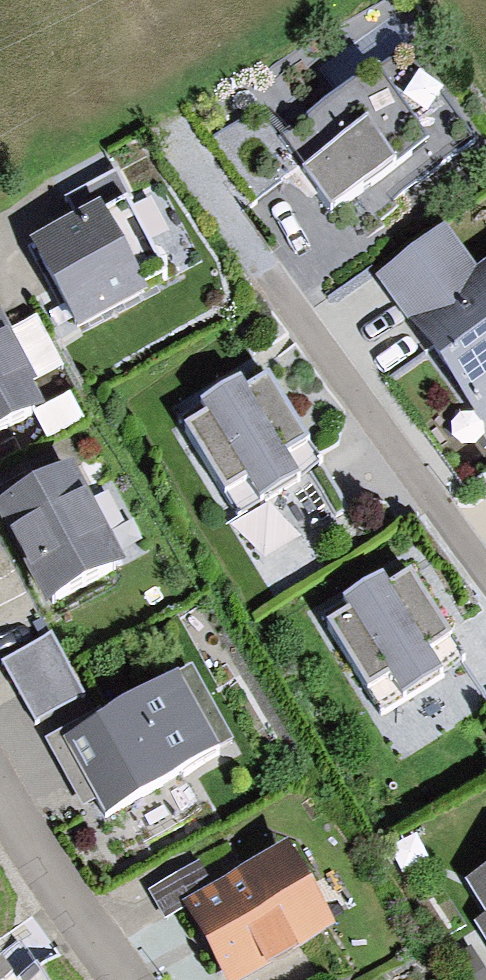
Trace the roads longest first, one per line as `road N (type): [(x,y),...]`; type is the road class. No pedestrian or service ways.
road 1 (residential): [(485,572),(314,340)]
road 2 (residential): [(132,979),(0,785)]

